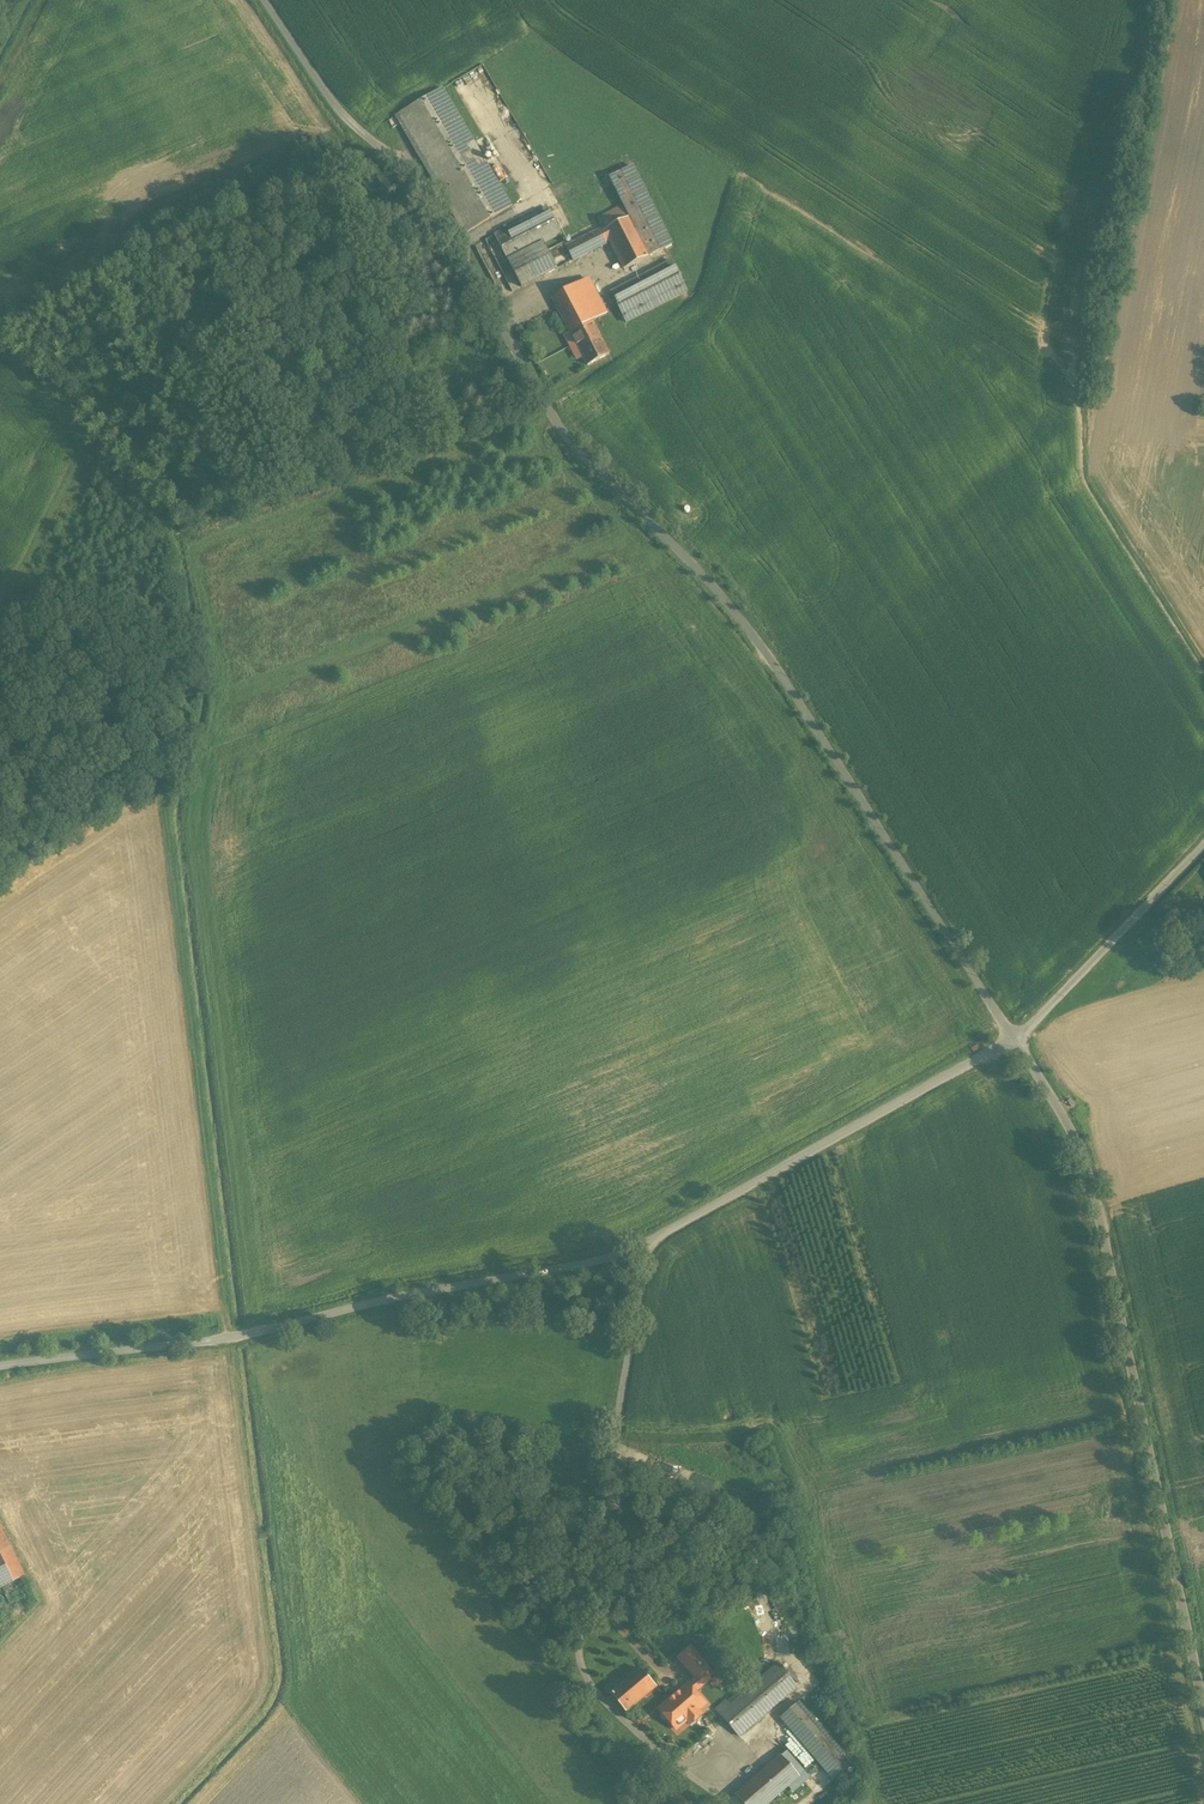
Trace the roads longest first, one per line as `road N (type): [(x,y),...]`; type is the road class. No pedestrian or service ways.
road 1 (unclassified): [(261,0),(331,106),(359,138),(398,159),(432,201),(555,434),(730,603),(1017,1037)]
road 2 (unclassified): [(0,1362),(266,1332),(401,1293),(612,1257),(1017,1037)]
road 3 (unclassified): [(1017,1037),(1075,1133),(1091,1184),(1203,1717)]
road 4 (unclassified): [(1017,1037),(1203,847)]
road 5 (track): [(771,1615),(743,1513),(614,1454)]

